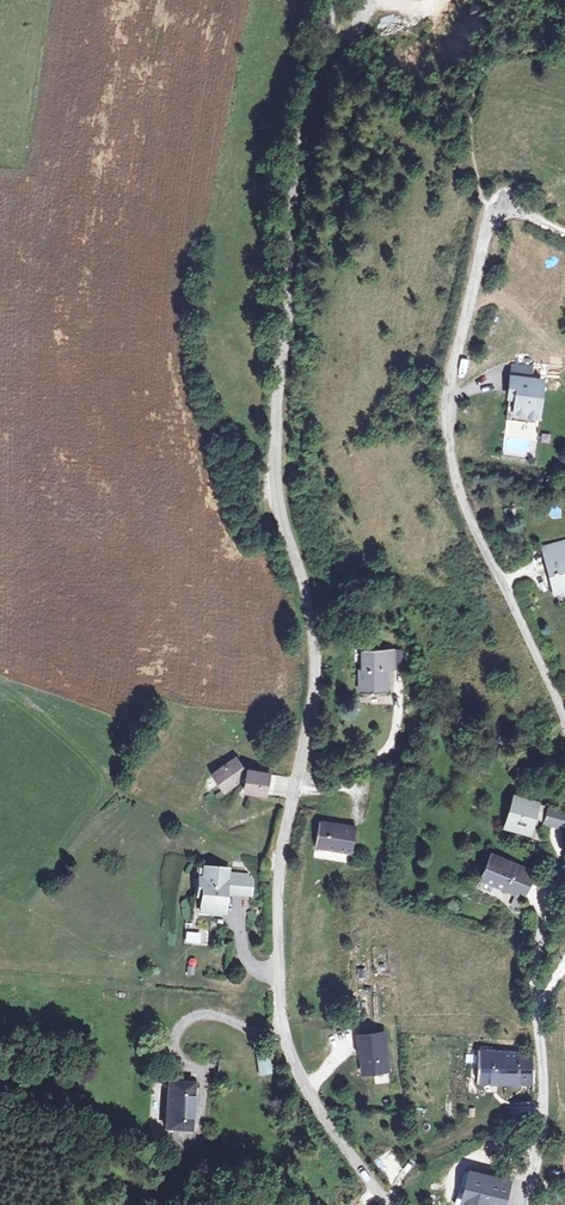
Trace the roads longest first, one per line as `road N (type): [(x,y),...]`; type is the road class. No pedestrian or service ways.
road 1 (unclassified): [(389,1204),(298,1075),(279,966),(278,874),(312,672),(277,501),(281,331),(291,194),(344,0)]
road 2 (unclassified): [(564,723),(473,521),(447,431),(465,318),(493,210)]
road 3 (unclassified): [(525,1204),(543,1095),(538,1010)]
road 4 (unclassified): [(538,1010),(540,945),(564,853)]

